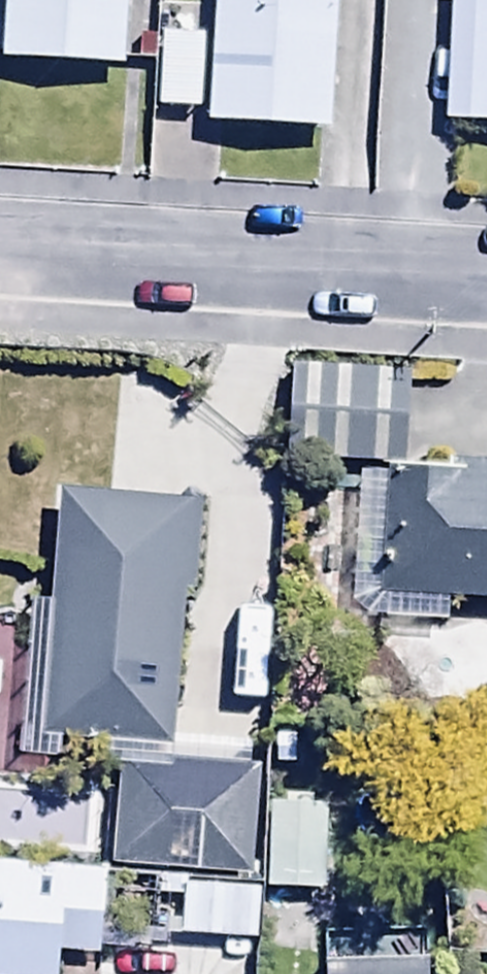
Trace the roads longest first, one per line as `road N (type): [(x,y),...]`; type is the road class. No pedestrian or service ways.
road 1 (residential): [(486,276),(0,247)]

